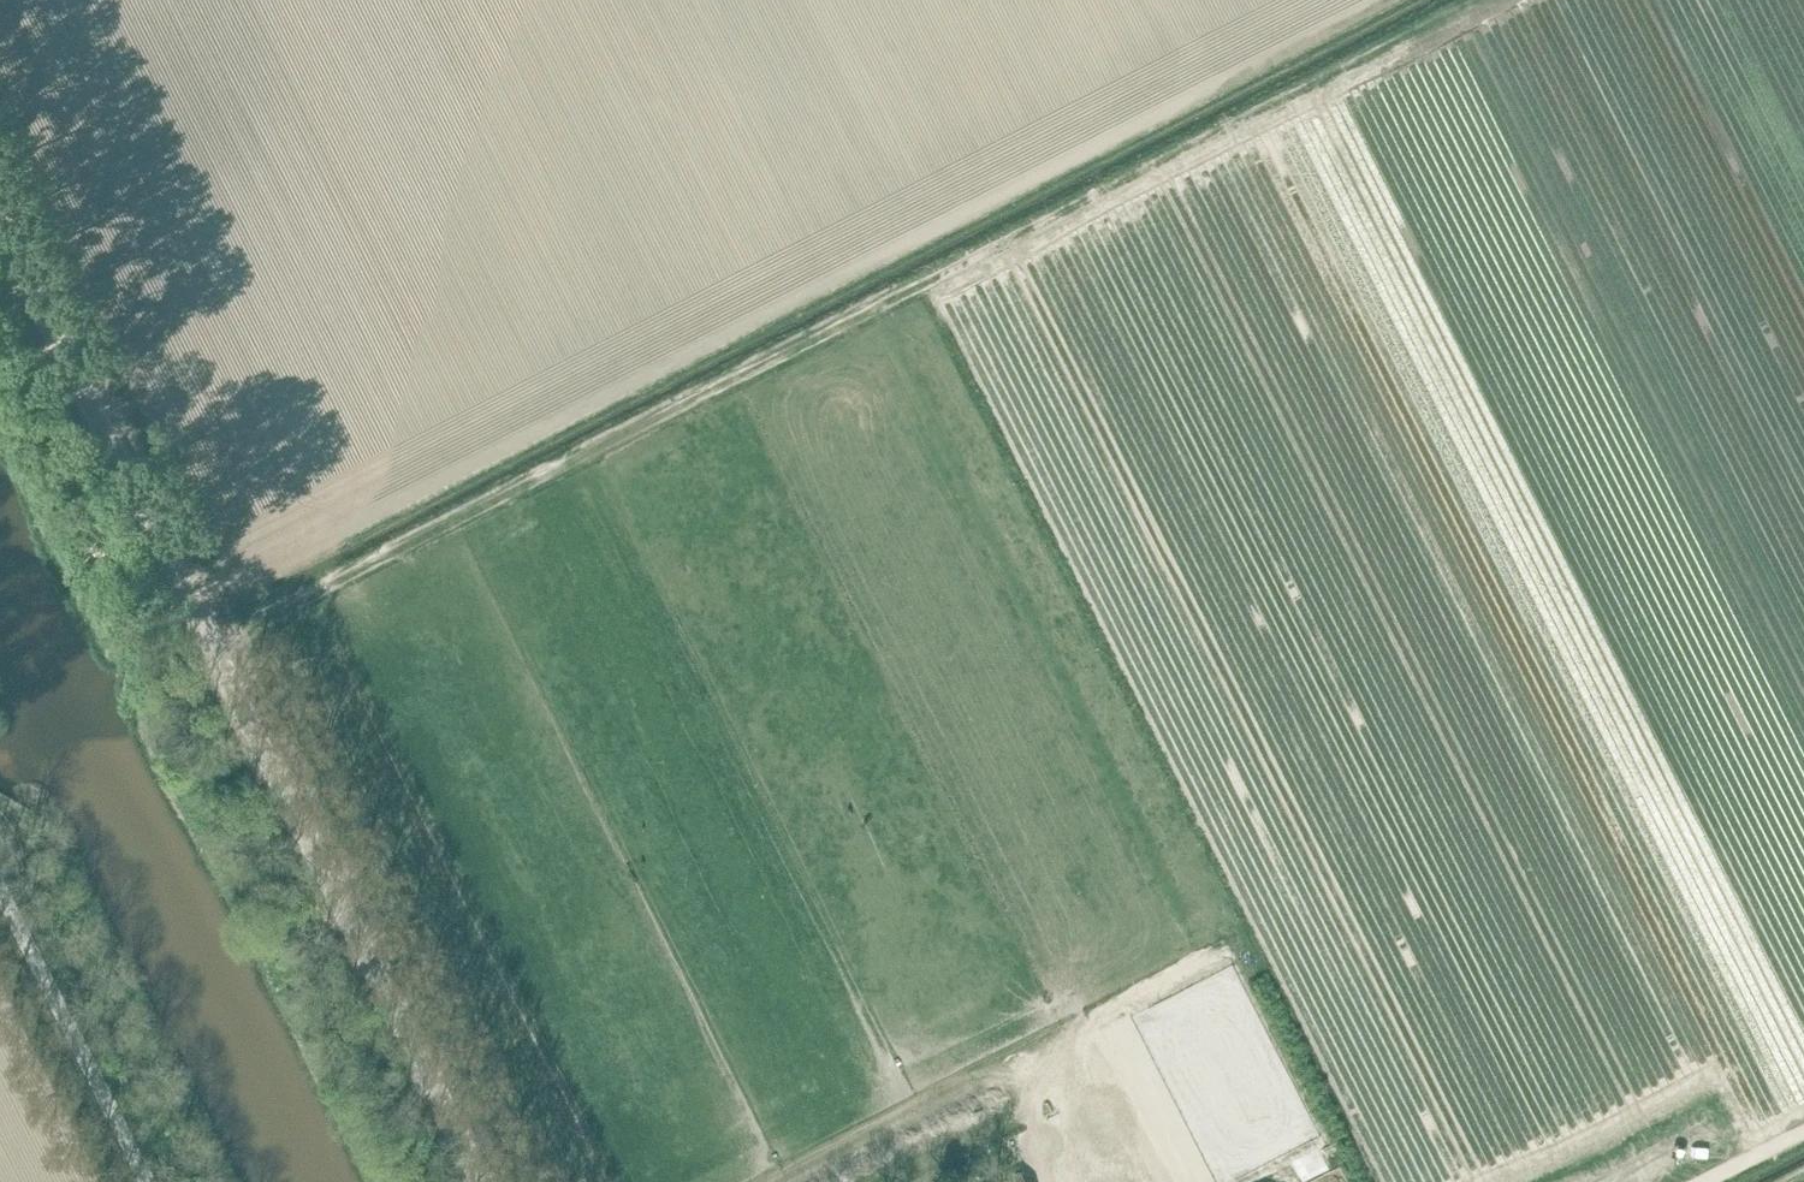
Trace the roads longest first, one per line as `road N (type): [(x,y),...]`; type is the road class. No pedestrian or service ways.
road 1 (unclassified): [(482,1181),(0,229)]
road 2 (unclassified): [(147,1181),(0,892)]

